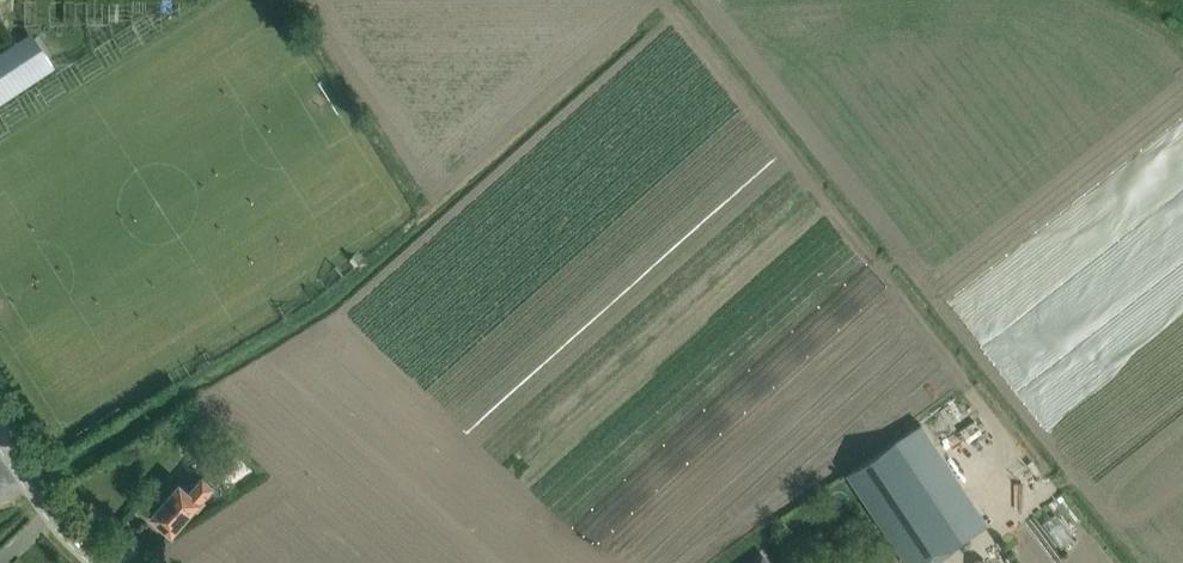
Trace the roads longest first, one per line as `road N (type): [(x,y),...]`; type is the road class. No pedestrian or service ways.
road 1 (unclassified): [(0,438),(30,483),(108,562)]

